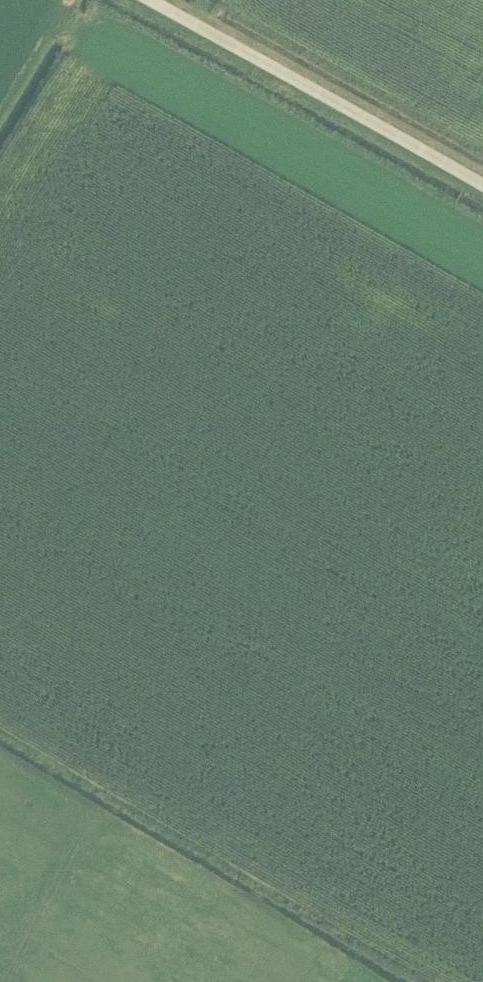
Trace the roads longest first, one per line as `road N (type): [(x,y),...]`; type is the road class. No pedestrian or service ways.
road 1 (unclassified): [(482,193),(137,0)]

